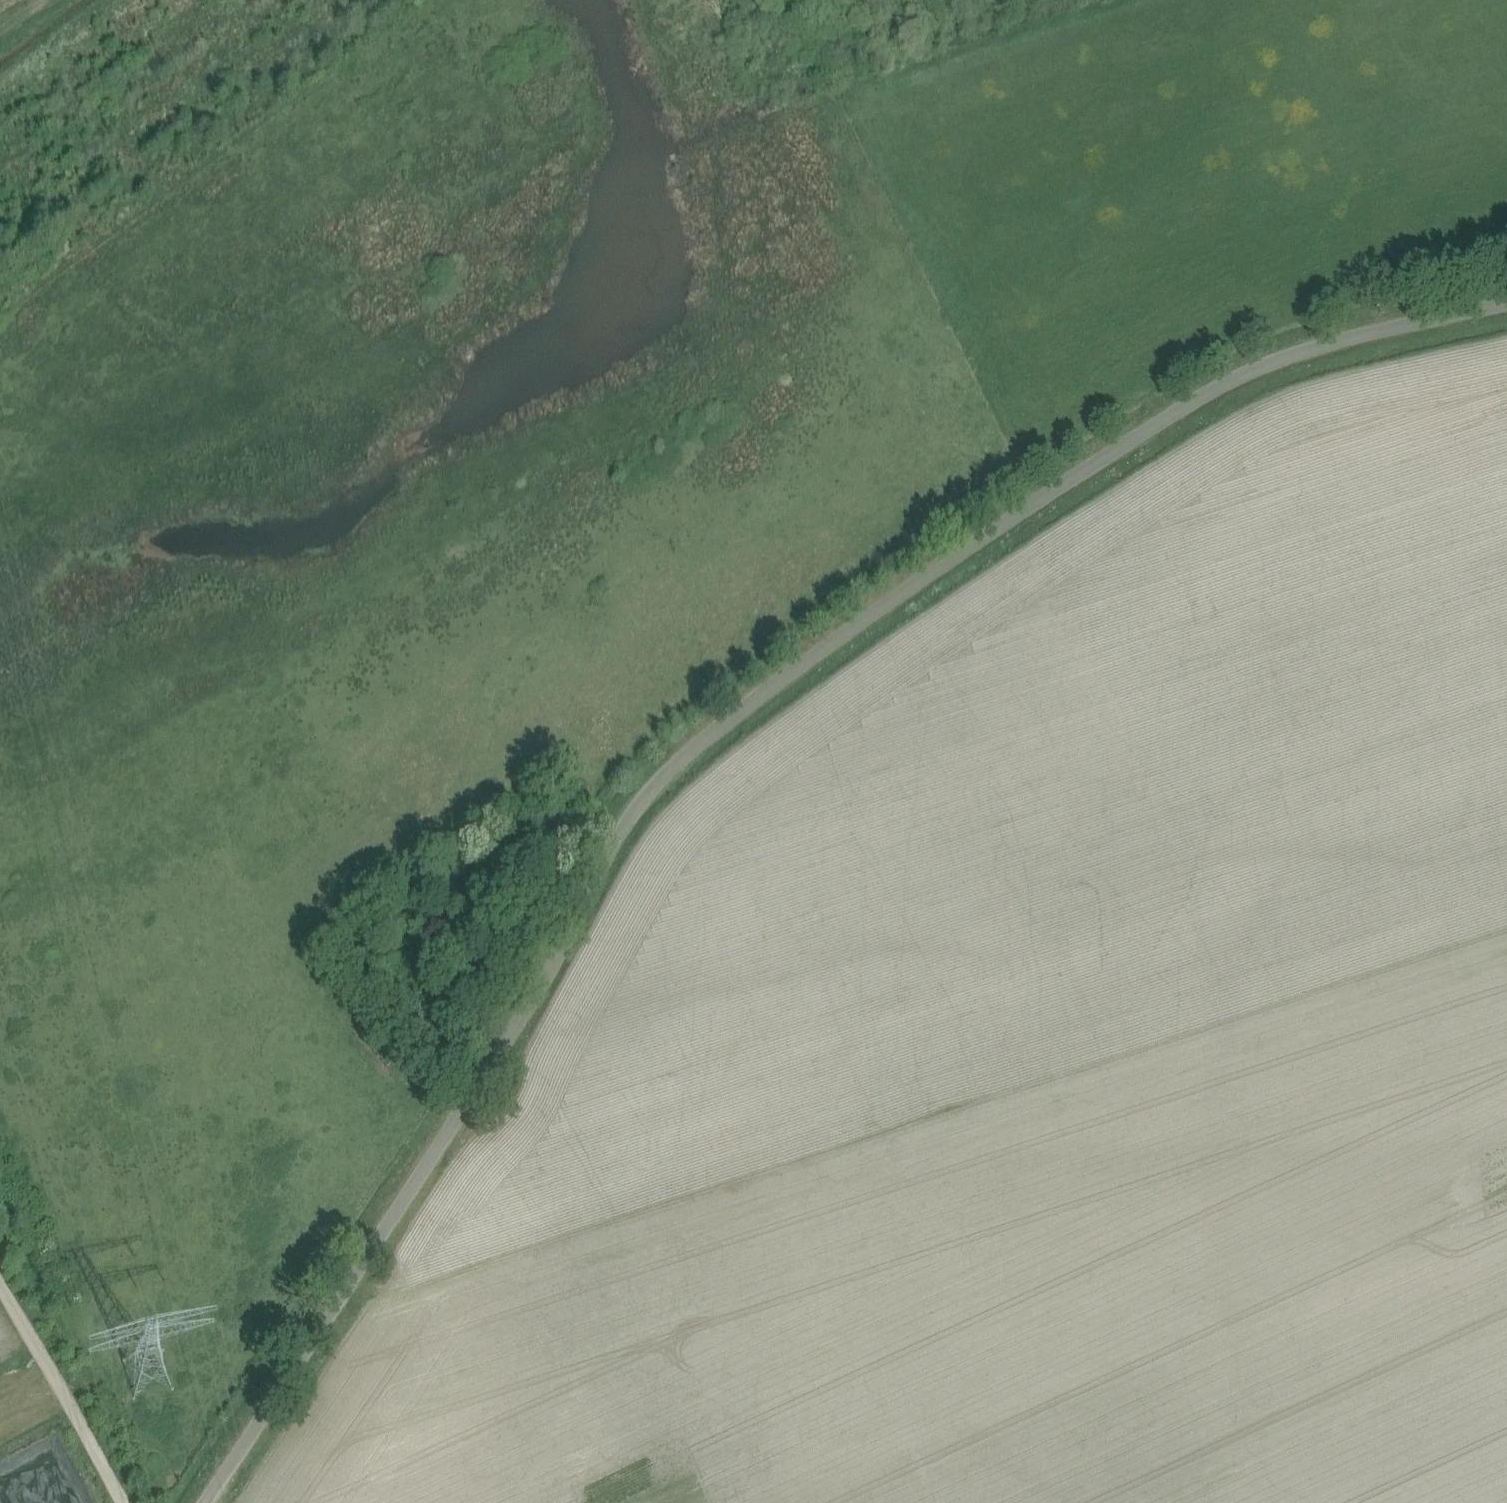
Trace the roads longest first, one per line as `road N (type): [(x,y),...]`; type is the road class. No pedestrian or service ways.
road 1 (unclassified): [(205,1502),(559,956),(624,826),(659,776),(750,700),(1198,397),(1269,361),(1349,336),(1506,303)]
road 2 (track): [(125,1502),(0,1285)]

